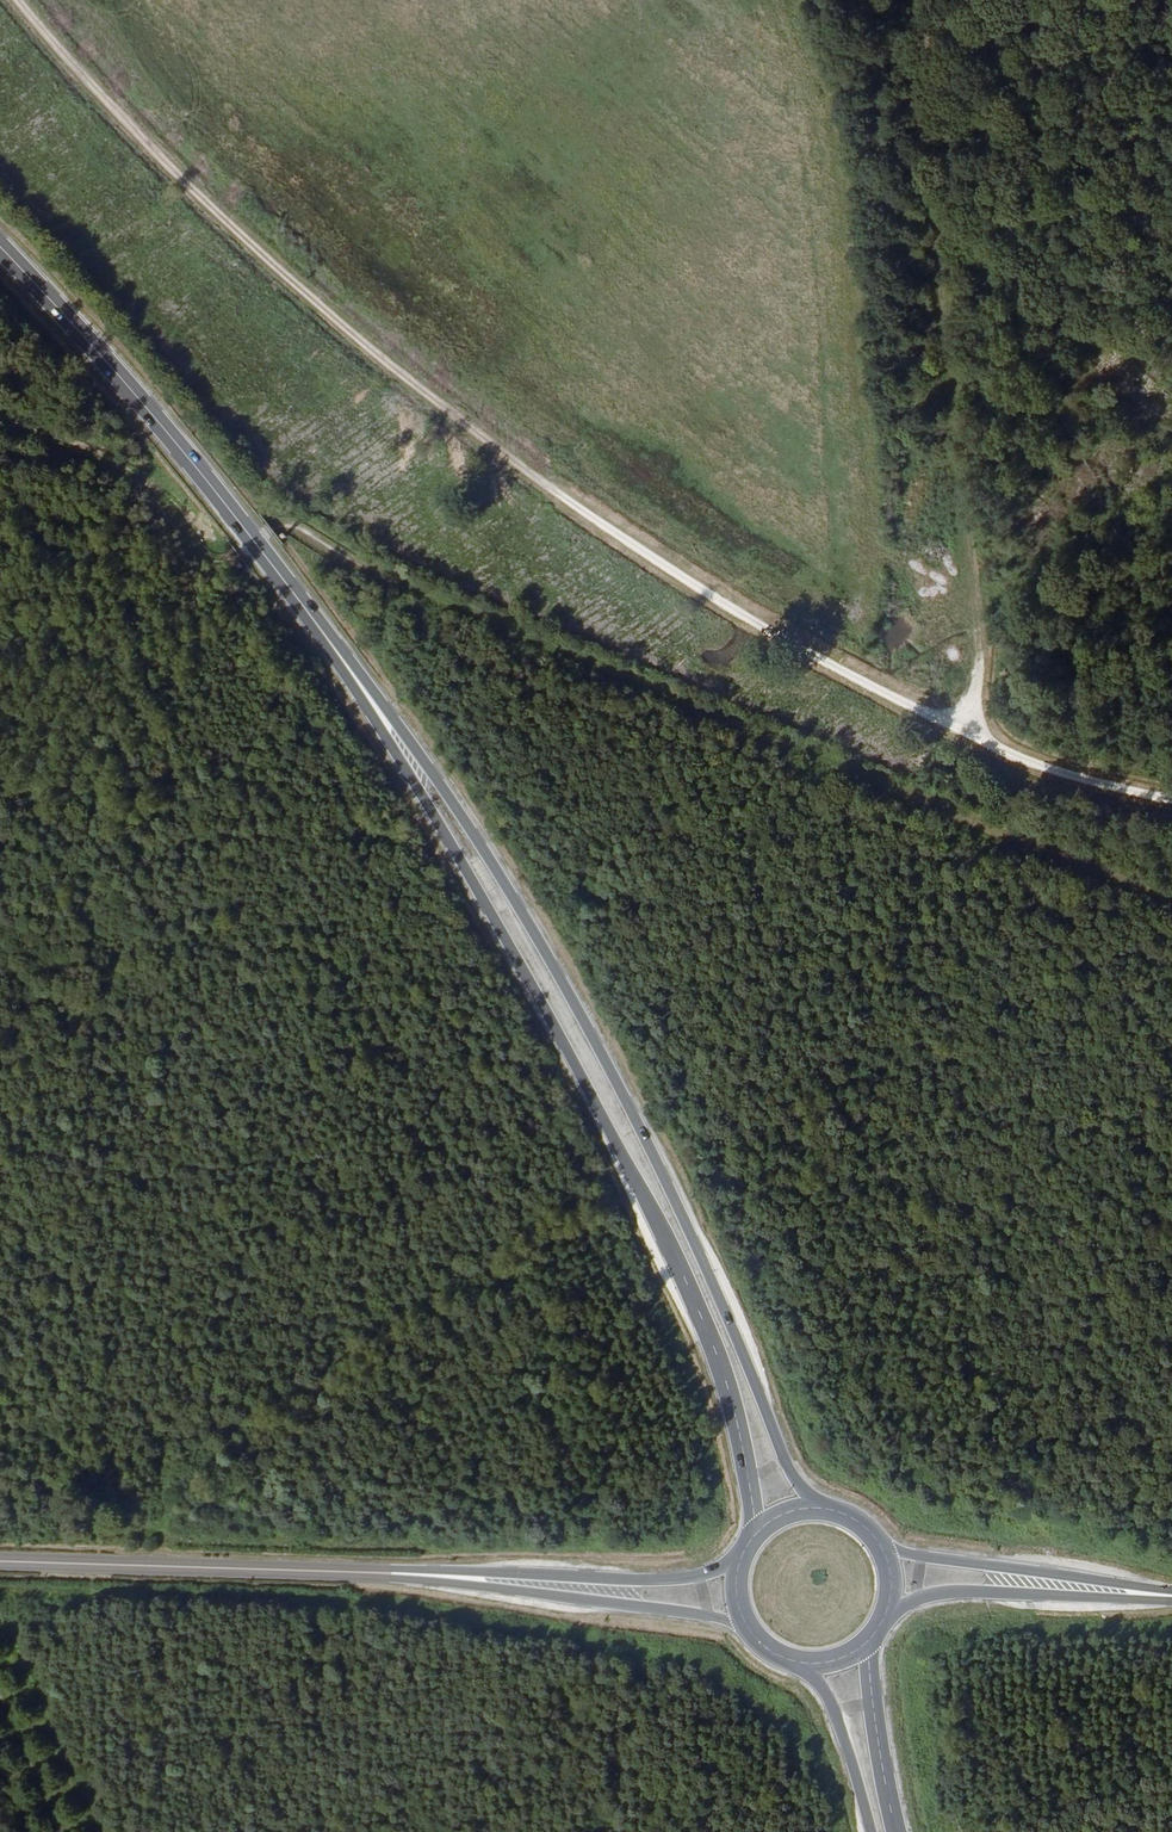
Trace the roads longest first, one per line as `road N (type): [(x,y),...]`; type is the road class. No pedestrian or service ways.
road 1 (track): [(31,0),(136,118),(496,429),(787,622),(1171,823)]
road 2 (track): [(1171,909),(447,596),(358,573),(292,529),(274,529),(223,566),(198,558),(127,472),(0,420)]
road 3 (primary): [(818,1508),(785,1464),(651,1151),(536,944),(442,795),(280,576)]
road 4 (primary): [(280,576),(422,804),(635,1178),(718,1357),(755,1534)]
road 5 (track): [(929,0),(984,730)]
road 6 (primary): [(280,576),(0,245)]
road 7 (primary): [(348,1571),(696,1614),(749,1630)]
road 8 (primary): [(742,1556),(671,1580),(348,1571)]
road 9 (primary): [(0,1561),(348,1571)]
road 10 (secondary): [(1171,1592),(882,1547)]
road 11 (secondary): [(886,1618),(943,1595),(1171,1598)]
road 12 (track): [(1171,796),(984,730)]
road 13 (primary): [(896,1831),(867,1645)]
road 14 (primary): [(801,1664),(828,1701),(869,1831)]
road 15 (track): [(0,1696),(64,1831)]

